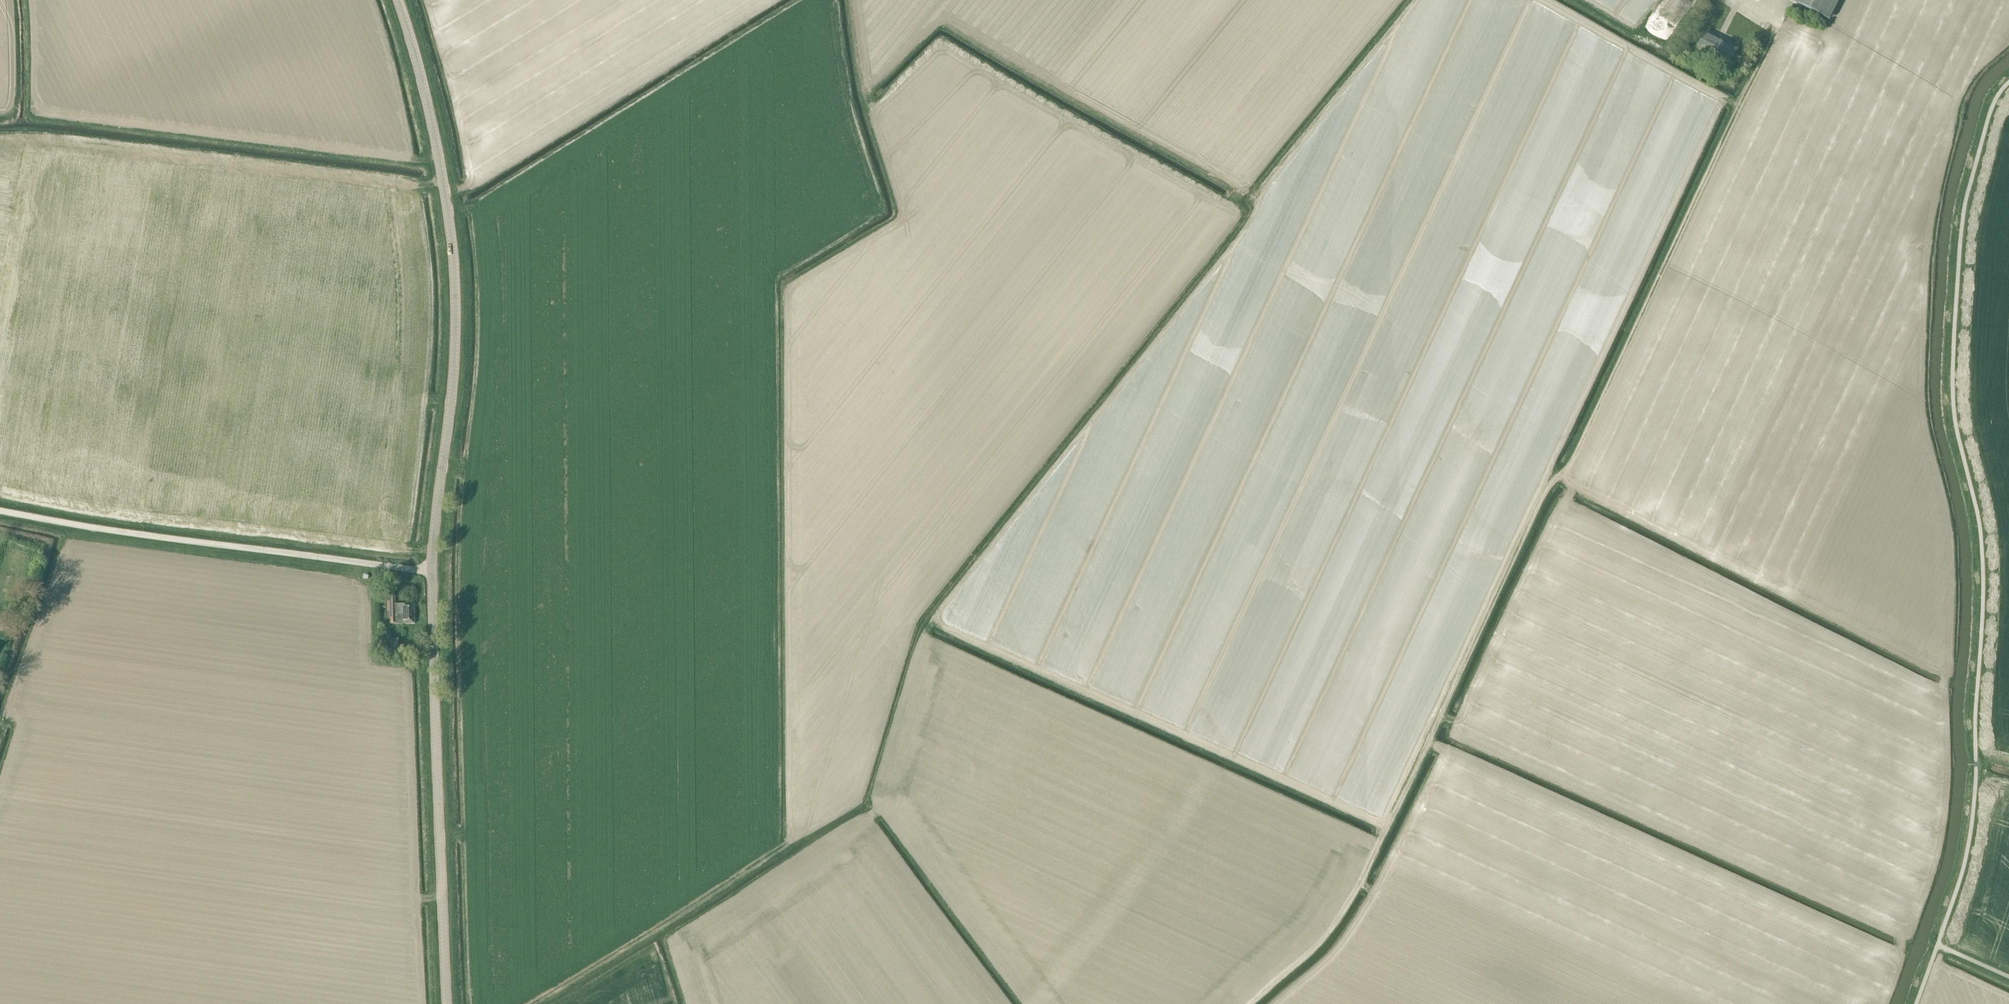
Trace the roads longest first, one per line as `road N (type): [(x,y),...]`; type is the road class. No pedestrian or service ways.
road 1 (tertiary): [(447,1003),(431,571),(454,362),(451,254),(441,174),(395,0)]

